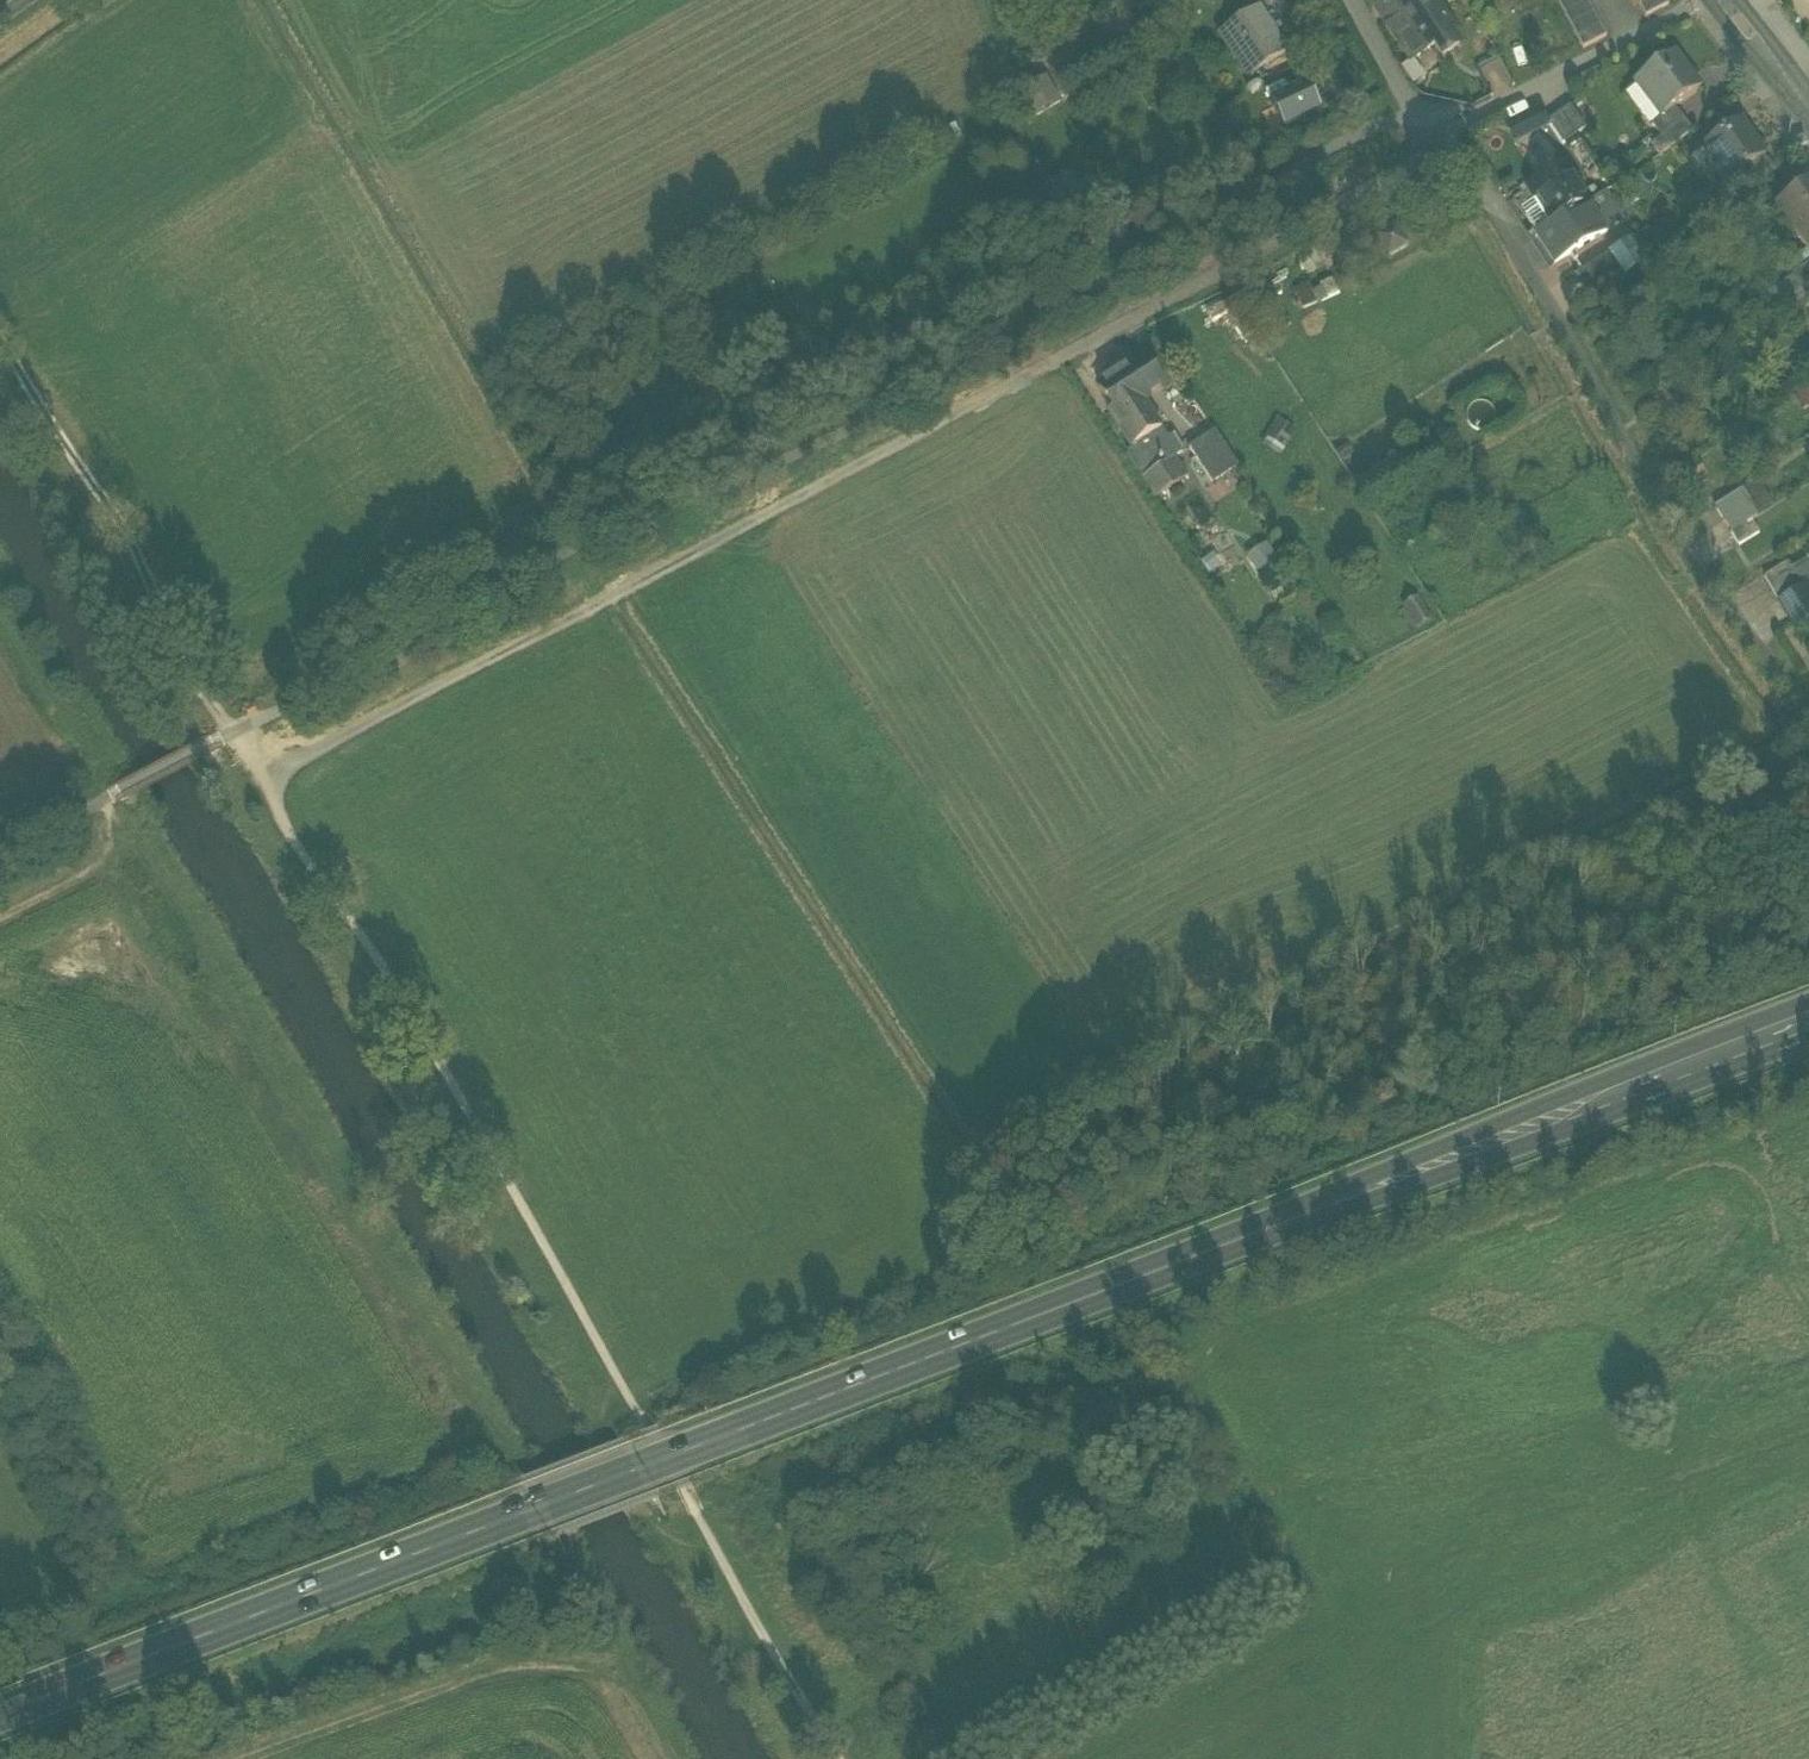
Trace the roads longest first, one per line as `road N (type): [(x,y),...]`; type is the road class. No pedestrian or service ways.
road 1 (primary): [(0,1721),(1808,1026)]
road 2 (track): [(842,1758),(415,1017),(233,735)]
road 3 (track): [(264,774),(1071,354)]
road 4 (residential): [(1808,707),(1688,542),(1440,134)]
road 5 (track): [(233,735),(0,346)]
road 6 (residential): [(1440,134),(1412,163),(1270,250),(1071,354)]
road 7 (track): [(289,0),(434,257)]
road 8 (residential): [(1440,134),(1697,0)]
road 9 (track): [(0,918),(99,866),(112,833),(105,803)]
road 10 (residential): [(1353,0),(1421,124),(1440,134)]

